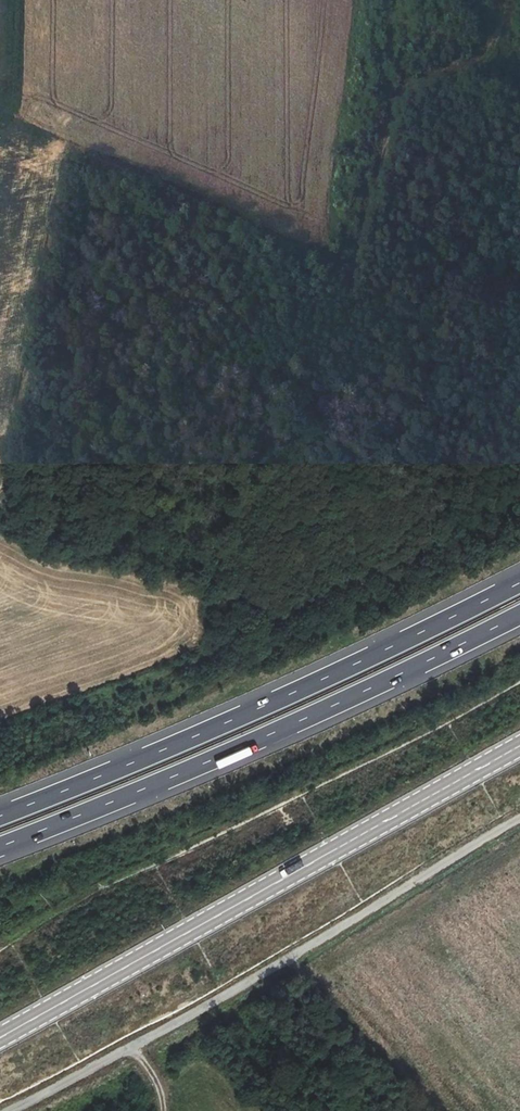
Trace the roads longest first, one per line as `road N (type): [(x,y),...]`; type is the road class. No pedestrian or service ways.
road 1 (track): [(509,0),(490,34),(411,55),(366,218),(347,228),(91,122),(75,127),(40,262),(15,447),(0,493)]
road 2 (tertiary): [(0,1037),(519,745)]
road 3 (track): [(519,822),(14,1110)]
road 4 (motorway): [(519,583),(148,758),(0,815)]
road 5 (motorway): [(0,847),(292,726),(519,615)]
road 6 (track): [(292,954),(431,1110)]

